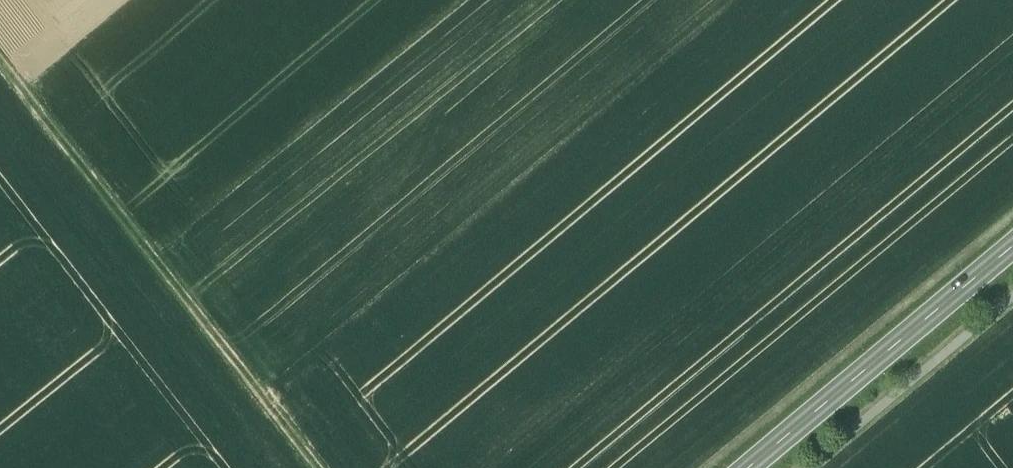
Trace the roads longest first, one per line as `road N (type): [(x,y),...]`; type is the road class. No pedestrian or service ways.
road 1 (track): [(320,467),(0,55)]
road 2 (primary): [(750,467),(1012,247)]

